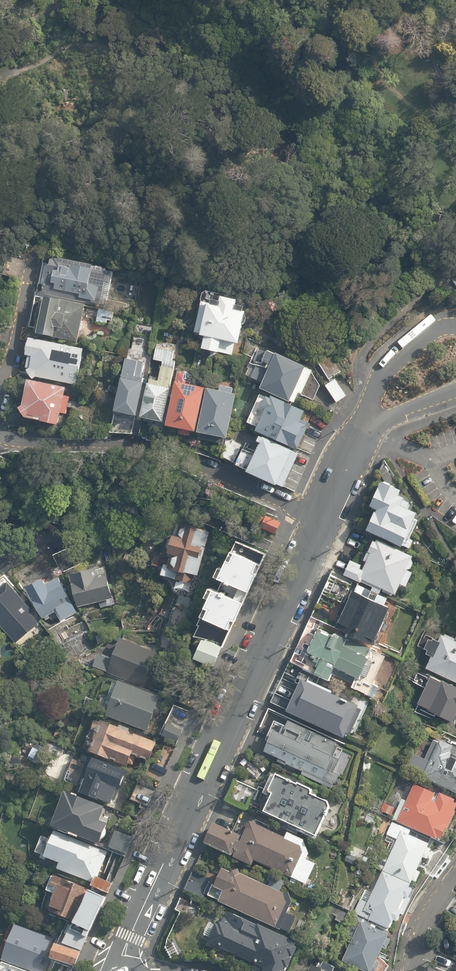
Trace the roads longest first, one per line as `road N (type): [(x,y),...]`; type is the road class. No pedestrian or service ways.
road 1 (tertiary): [(325,516),(124,960)]
road 2 (residential): [(325,516),(213,465),(143,445),(36,442),(0,430)]
road 3 (residential): [(0,390),(29,256)]

